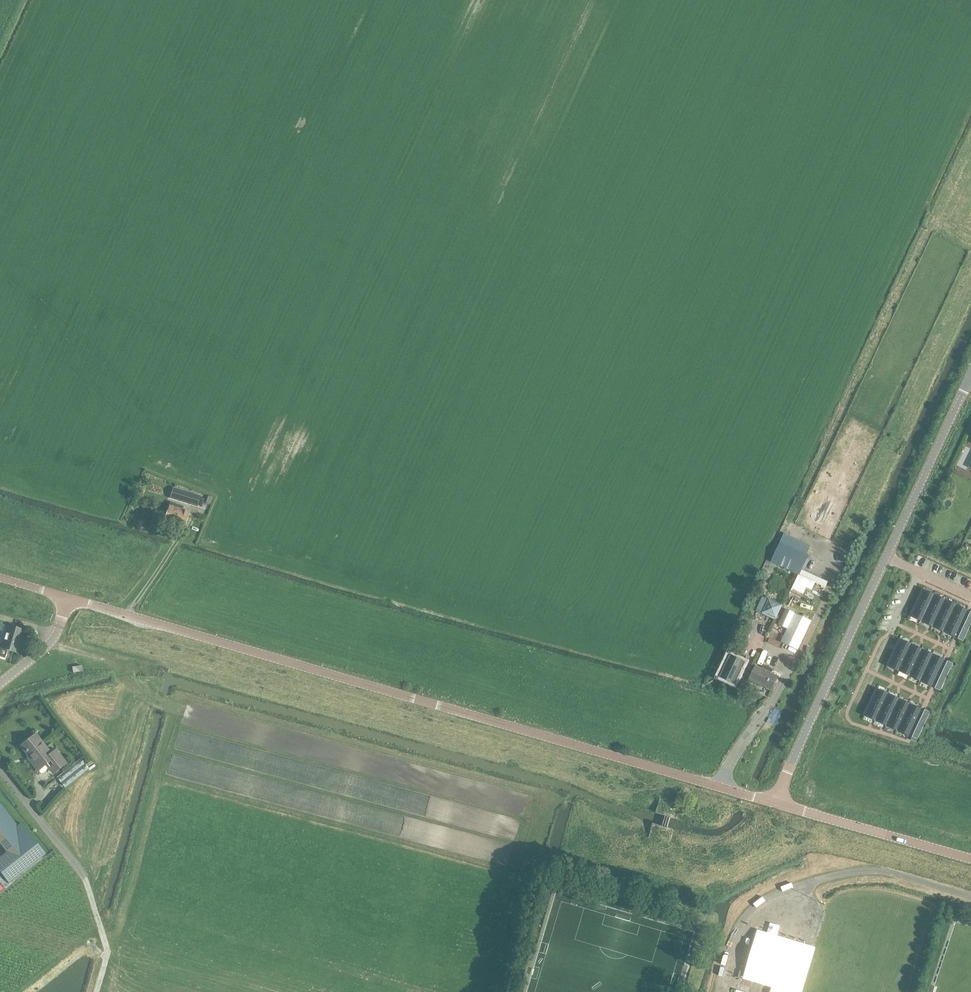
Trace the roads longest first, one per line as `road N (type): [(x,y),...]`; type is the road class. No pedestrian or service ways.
road 1 (tertiary): [(776,805),(69,599)]
road 2 (unclassified): [(721,991),(738,928),(755,908),(795,887),(881,871),(970,896)]
road 3 (unclassified): [(888,556),(776,805)]
road 4 (unclassified): [(97,991),(108,952),(82,874),(0,764)]
road 5 (tertiary): [(970,860),(776,805)]
road 6 (unclassified): [(970,377),(888,556)]
road 7 (track): [(49,644),(102,659),(142,694),(189,712)]

